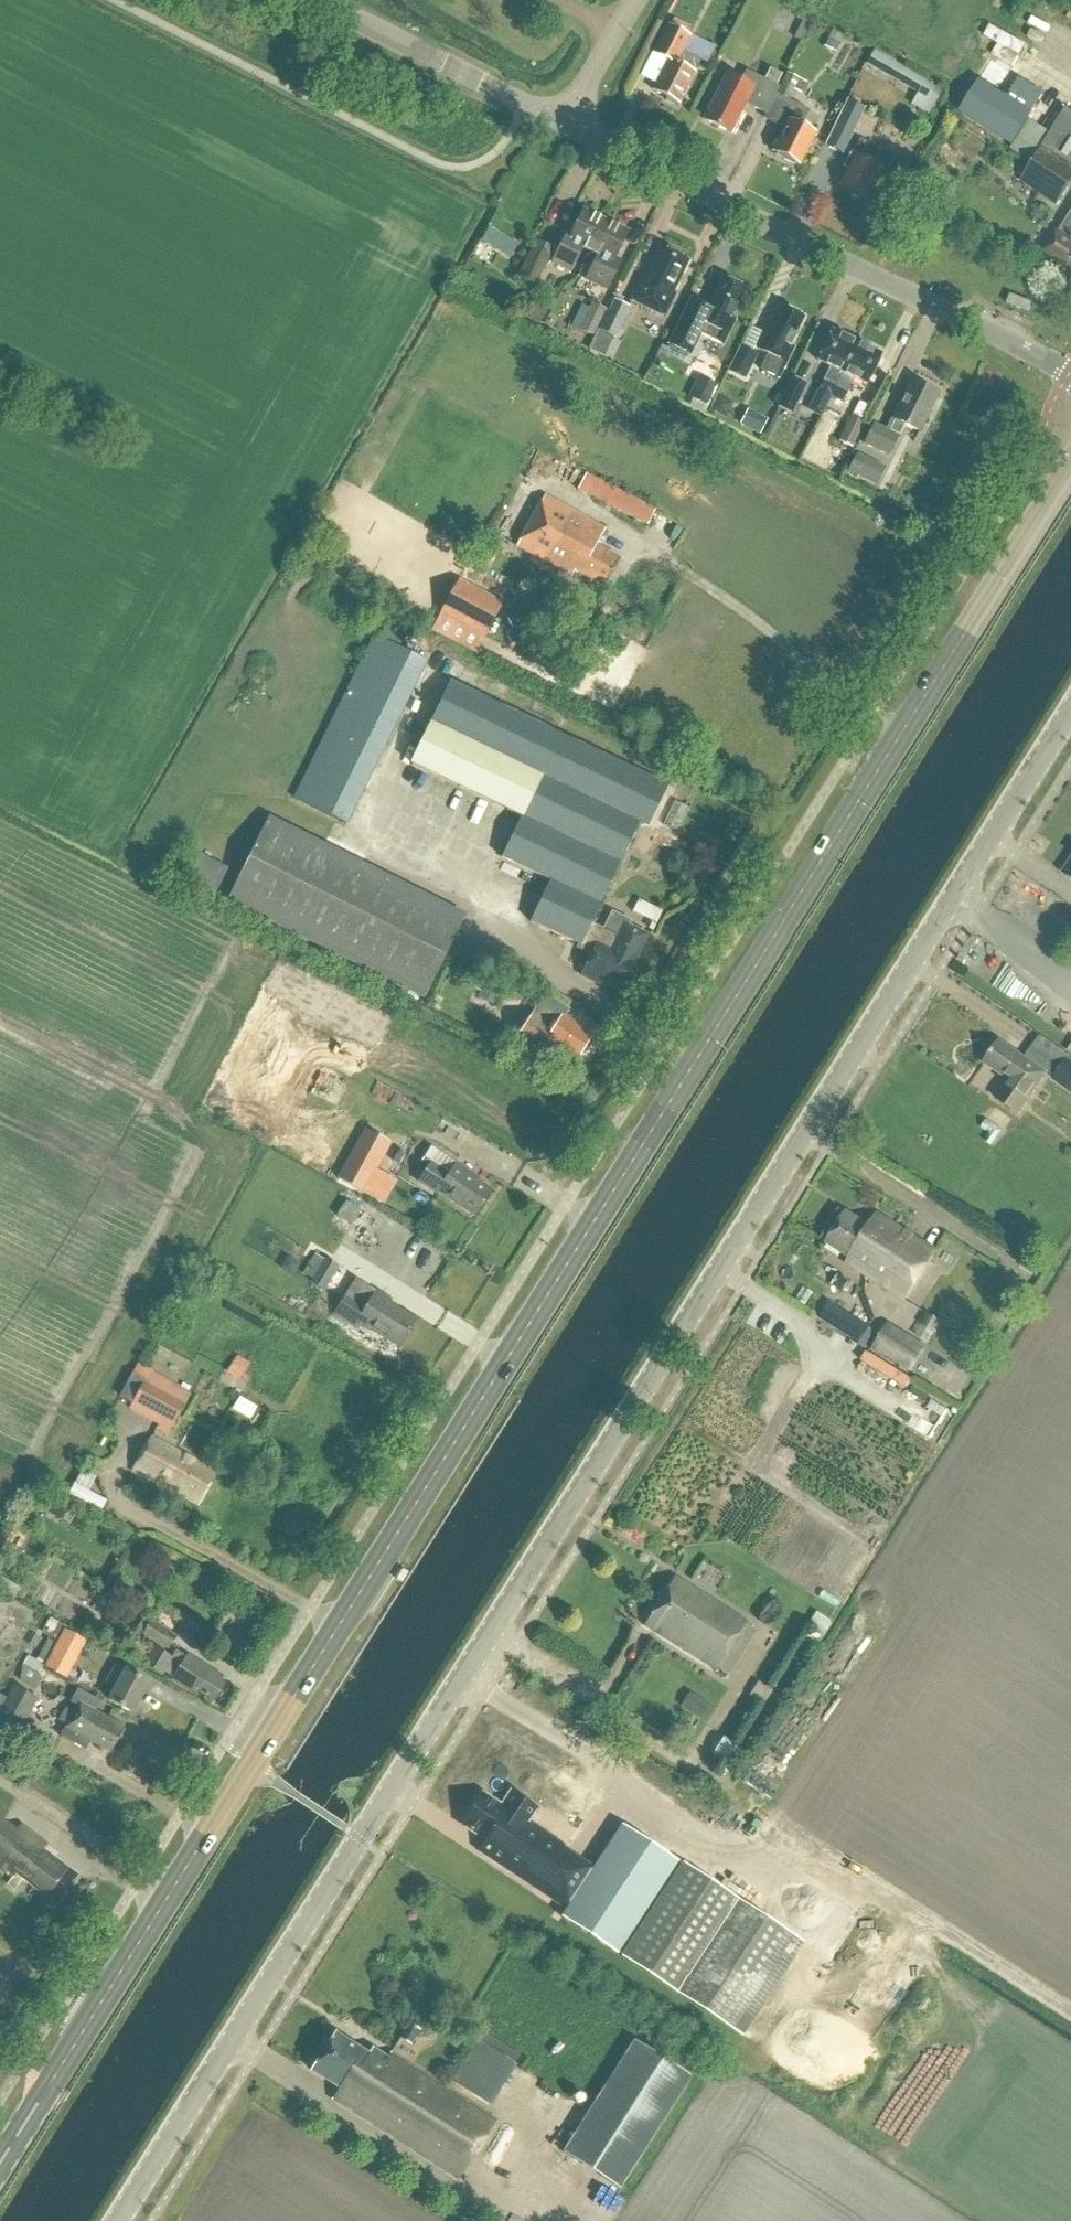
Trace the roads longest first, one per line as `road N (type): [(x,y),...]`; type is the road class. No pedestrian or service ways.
road 1 (primary): [(0,2165),(1070,467)]
road 2 (unclassified): [(116,2220),(1070,710)]
road 3 (tertiary): [(1070,374),(560,122)]
road 4 (tertiary): [(560,122),(318,0)]

